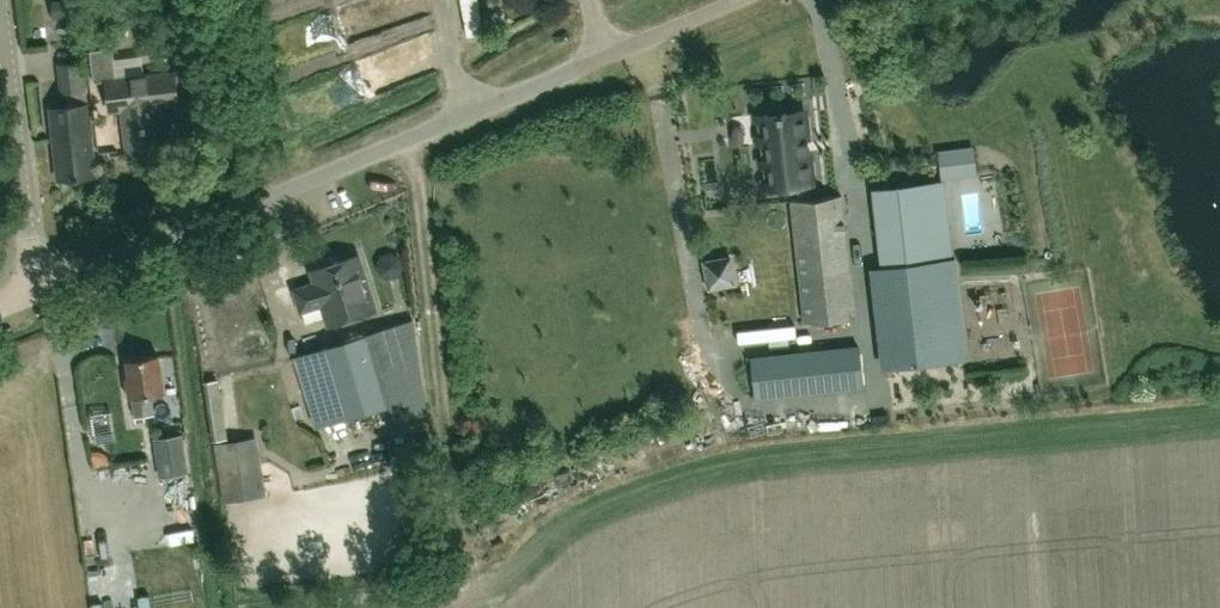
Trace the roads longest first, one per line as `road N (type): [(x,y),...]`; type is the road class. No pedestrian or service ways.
road 1 (residential): [(36,290),(732,0)]
road 2 (unclassified): [(36,290),(0,6)]

